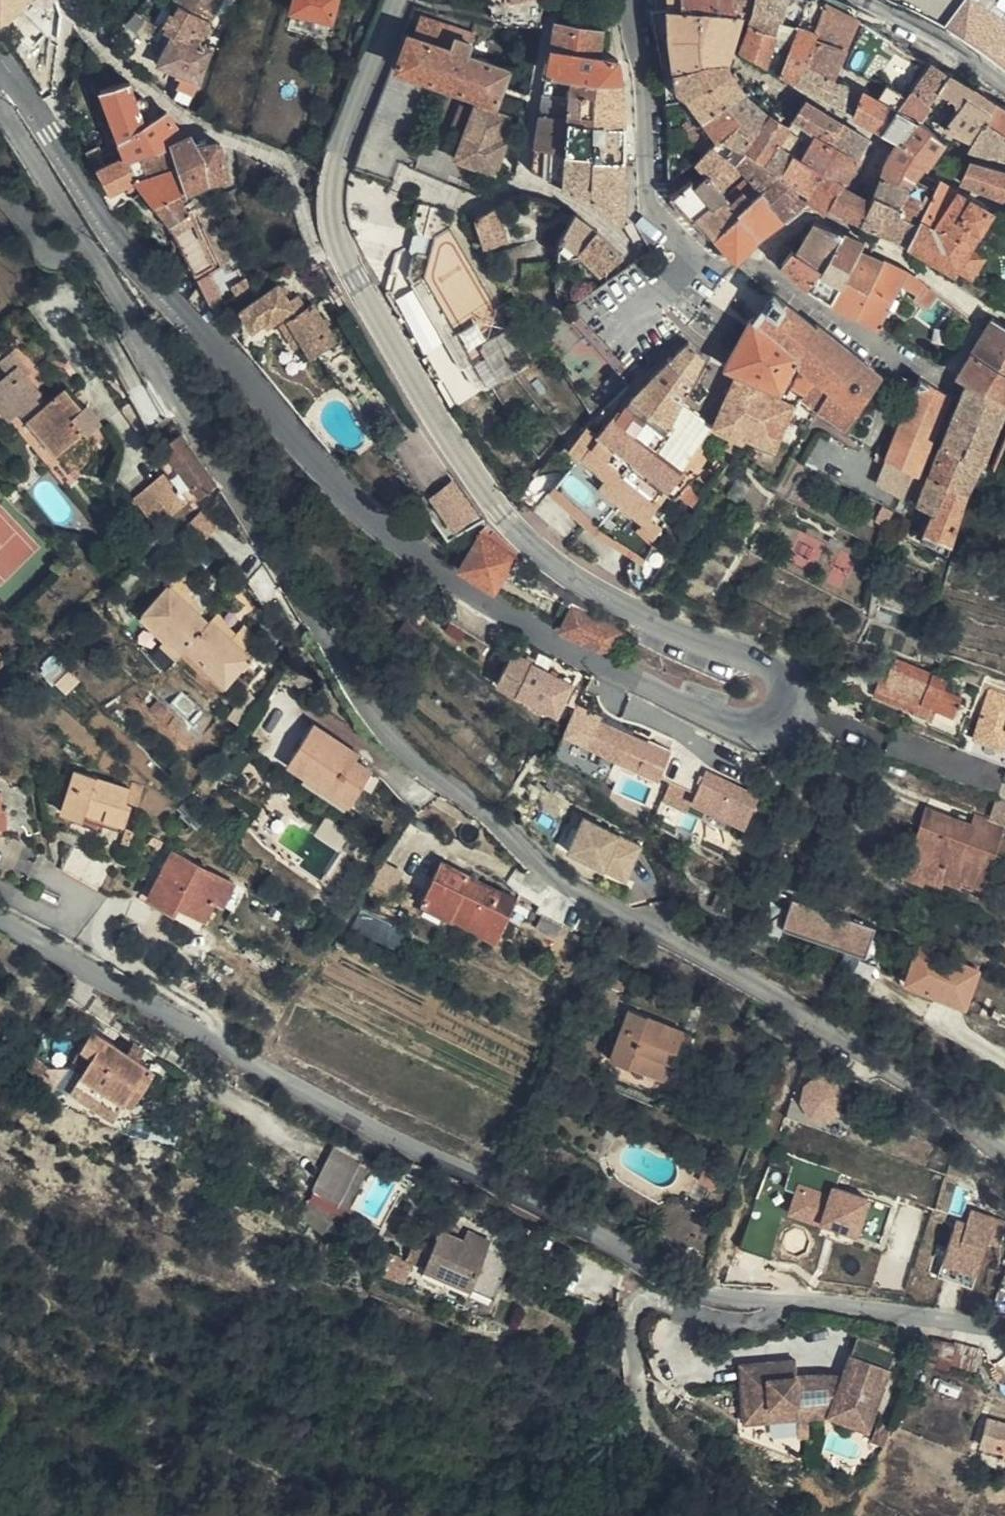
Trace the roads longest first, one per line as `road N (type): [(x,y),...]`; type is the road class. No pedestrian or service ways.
road 1 (unclassified): [(401,0),(333,171),(335,226),(358,279),(471,467),(518,531),(591,589),(774,673),(786,694),(778,717),(730,721),(632,682),(388,531),(113,227),(8,69)]
road 2 (residential): [(0,105),(395,739),(525,848),(853,1044),(1004,1148)]
road 3 (residential): [(1004,1335),(737,1297),(666,1277),(600,1234),(332,1116),(0,922)]
road 4 (track): [(669,1305),(632,1314),(631,1349),(651,1412),(786,1515)]
road 5 (residential): [(699,260),(660,218),(646,184),(630,0)]
road 6 (residential): [(865,0),(1004,80)]

